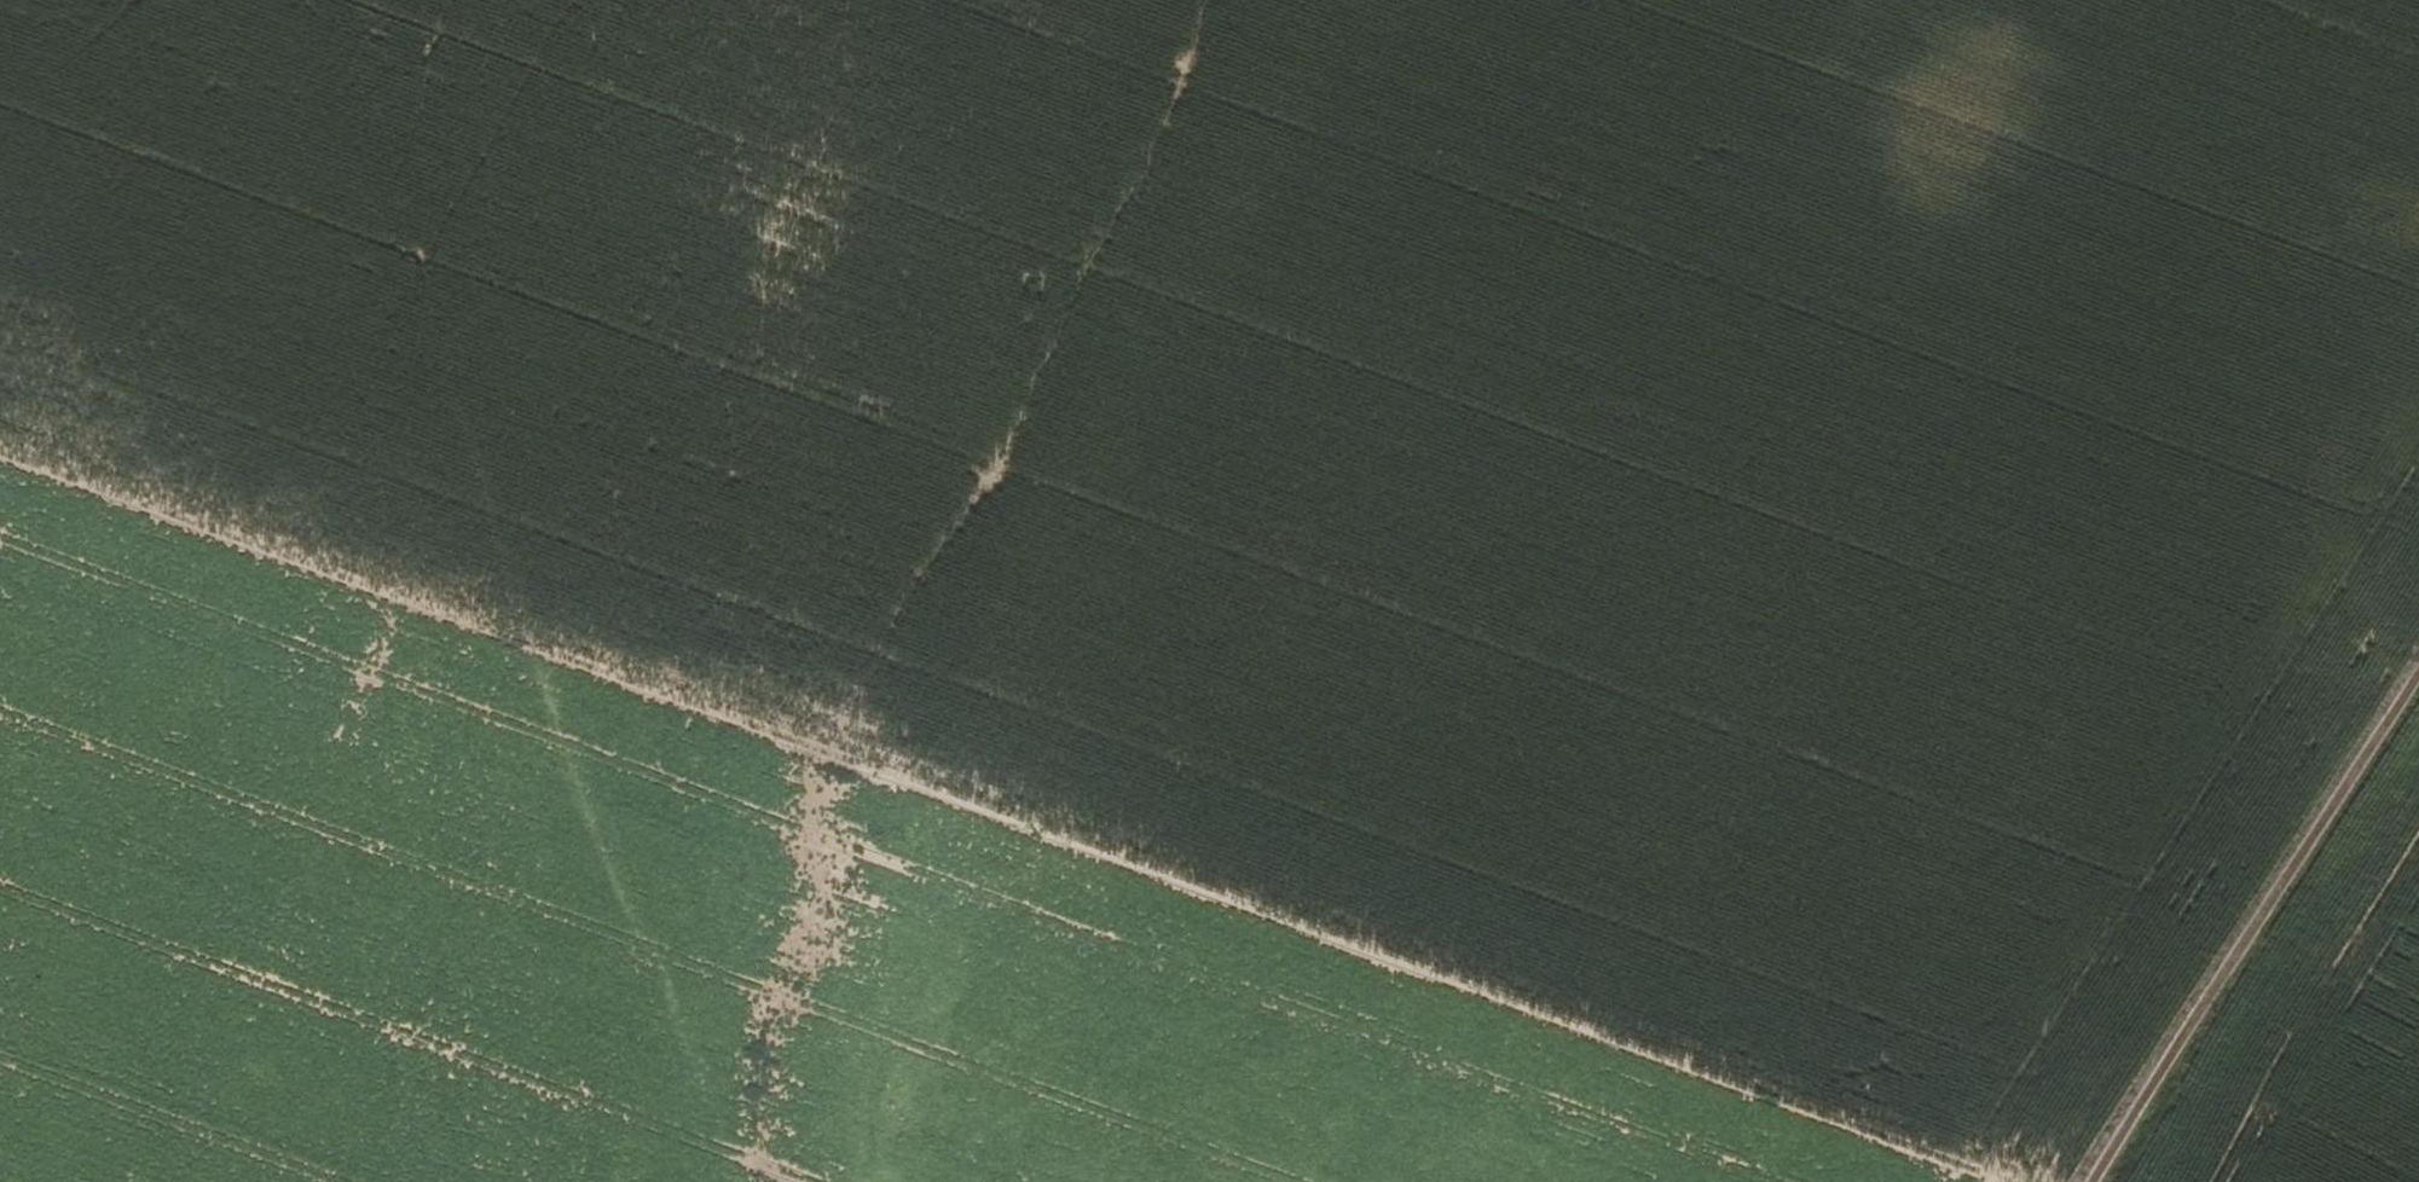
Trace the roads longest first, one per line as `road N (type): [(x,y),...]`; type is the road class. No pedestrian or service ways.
road 1 (track): [(2084,1181),(2418,650)]

